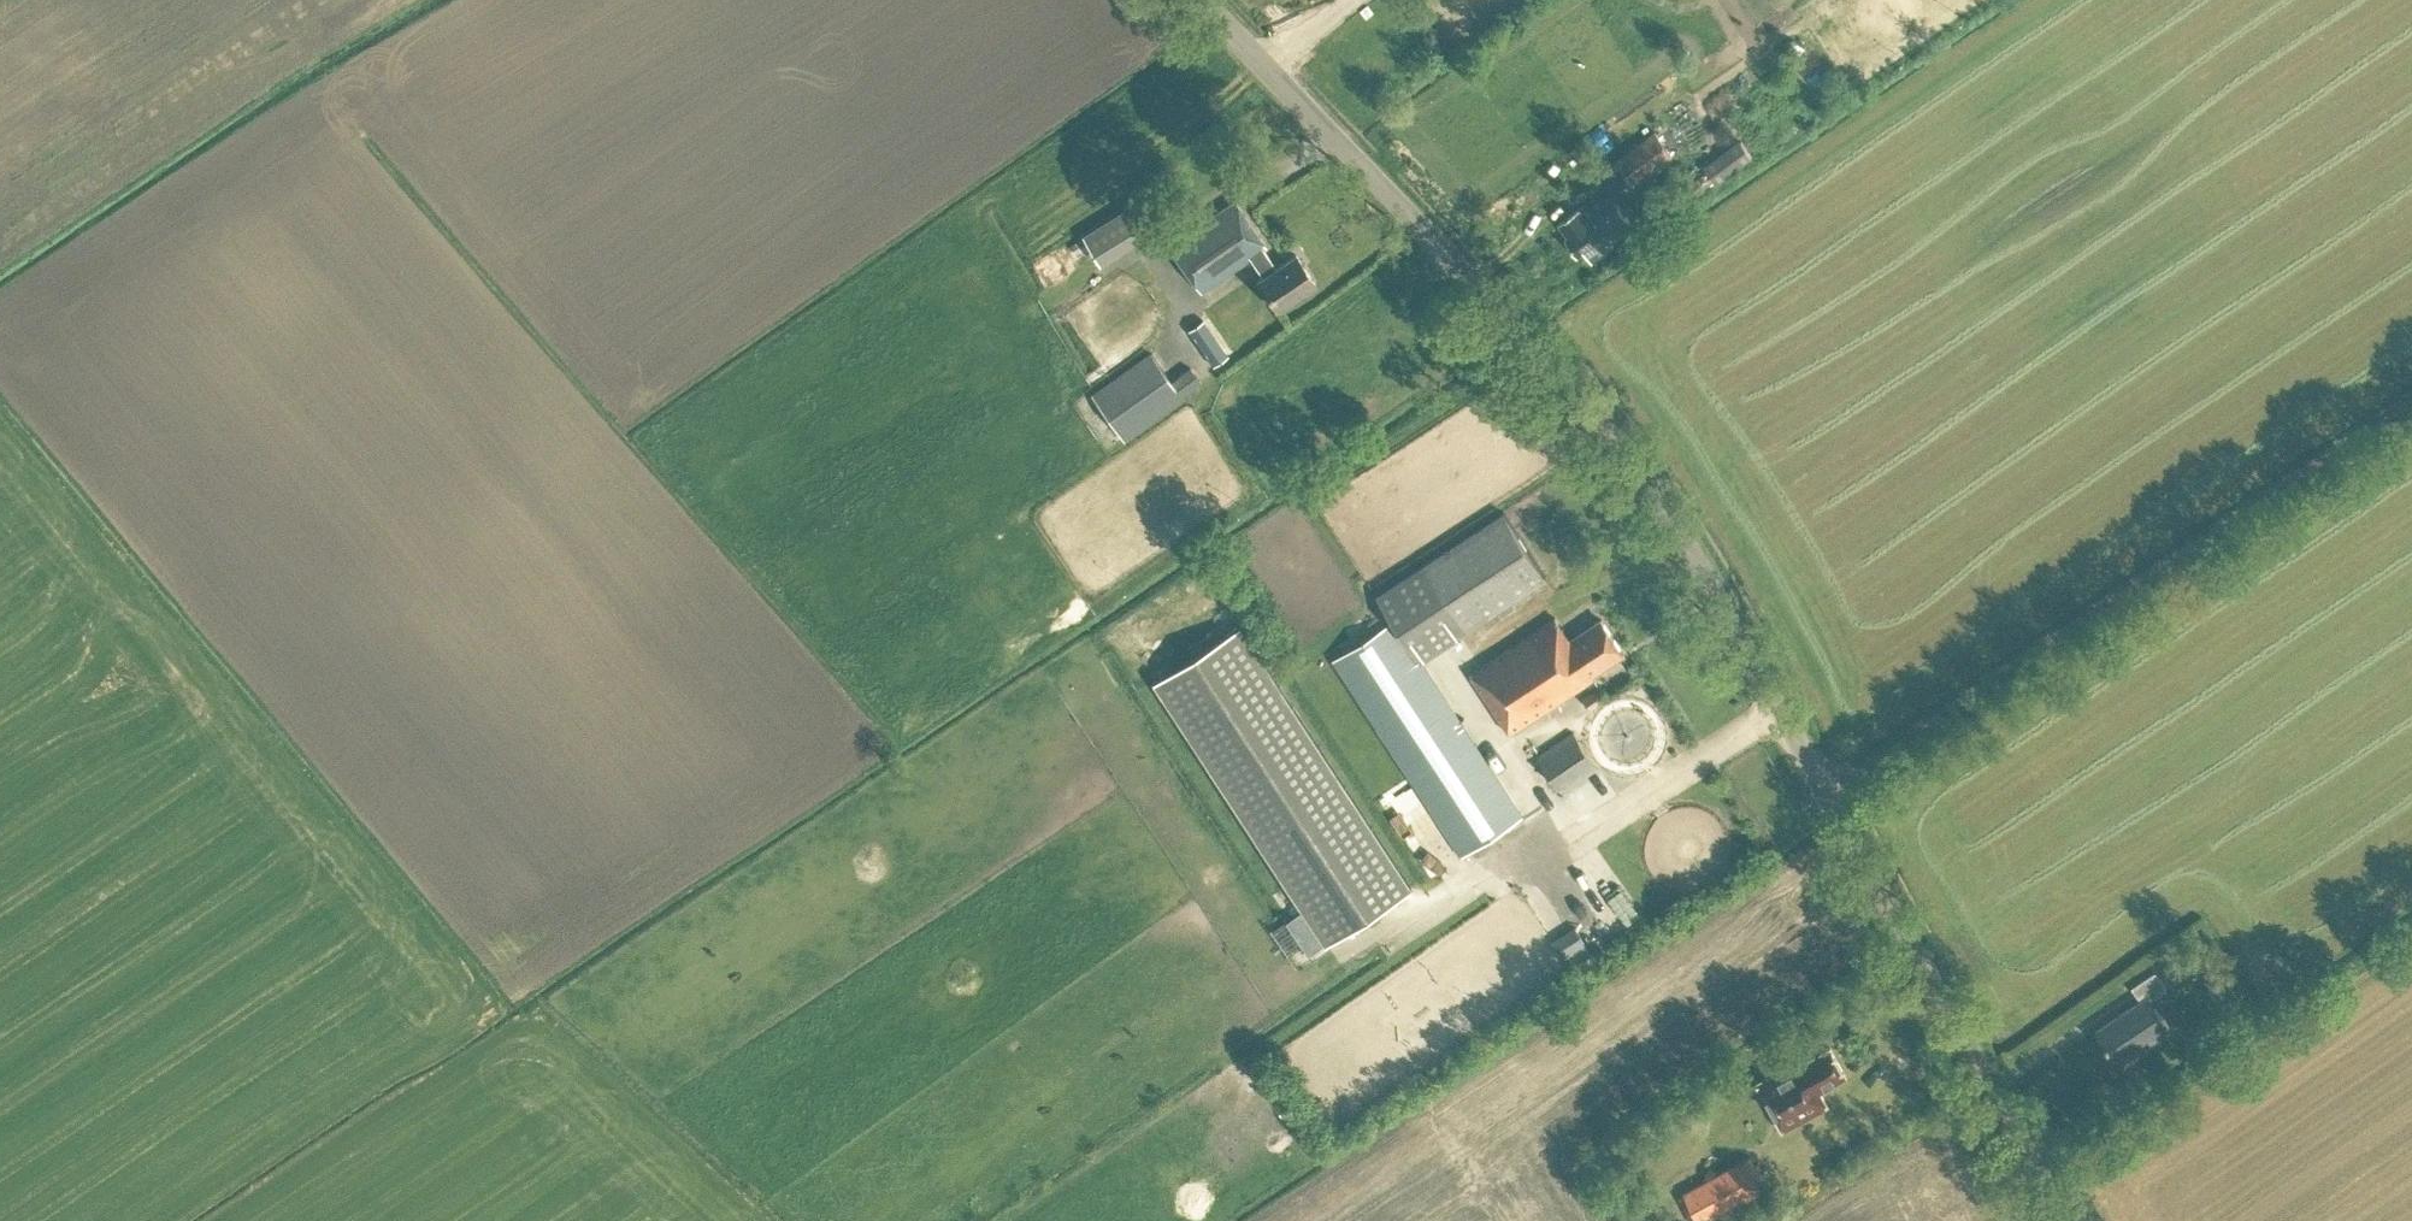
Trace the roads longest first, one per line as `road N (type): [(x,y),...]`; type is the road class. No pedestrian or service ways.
road 1 (tertiary): [(2069,1220),(1679,525),(1620,434),(1200,0)]
road 2 (track): [(1825,784),(2411,398)]

